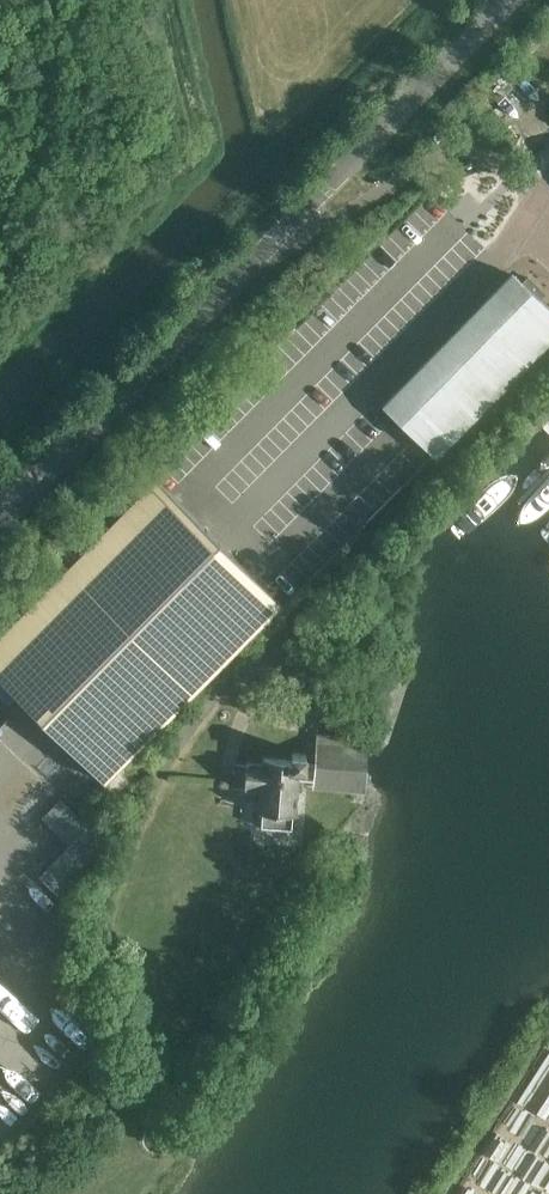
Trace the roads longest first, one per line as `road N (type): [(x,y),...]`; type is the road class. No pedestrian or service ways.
road 1 (unclassified): [(0,518),(509,0)]

